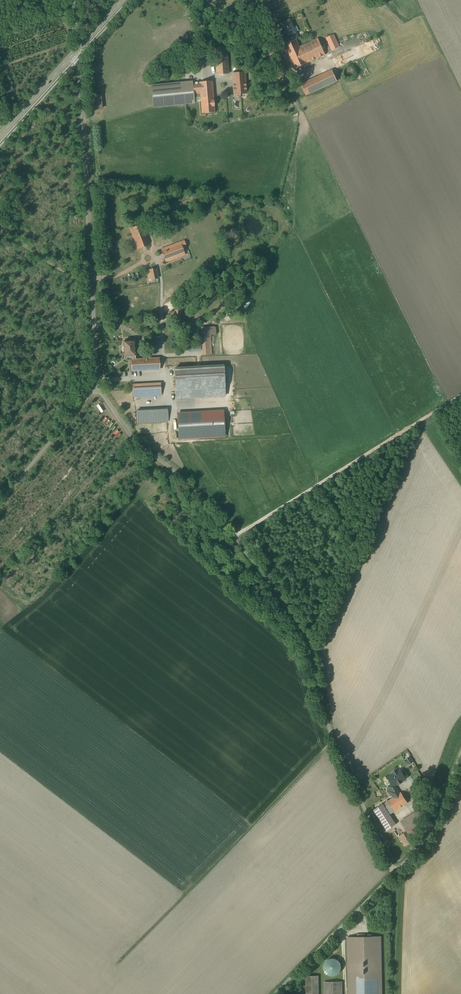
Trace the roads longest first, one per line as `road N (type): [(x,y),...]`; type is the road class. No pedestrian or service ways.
road 1 (unclassified): [(98,385),(129,434),(179,476),(303,626),(335,744),(395,874)]
road 2 (unclassified): [(78,46),(98,385)]
road 3 (track): [(232,538),(460,396)]
road 4 (unclassified): [(395,874),(277,993)]
road 5 (unclassified): [(0,504),(98,385)]
road 6 (unclassified): [(395,874),(434,823),(460,752)]

